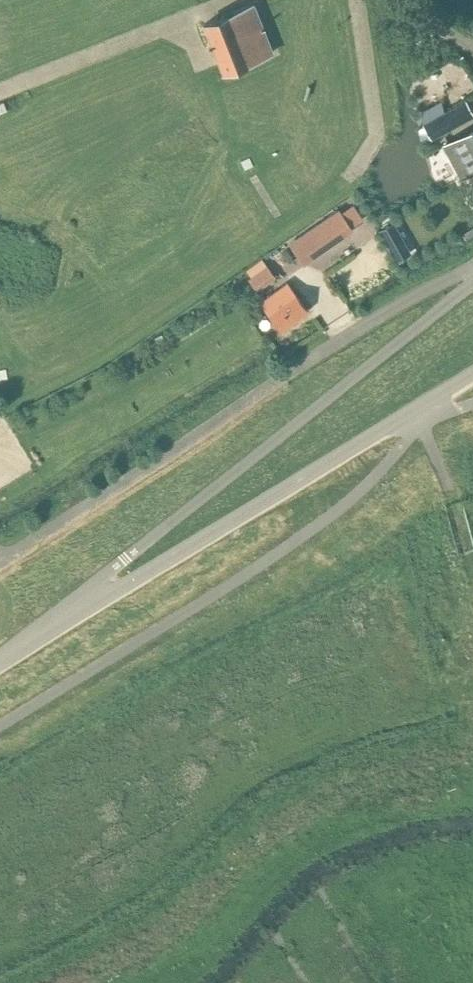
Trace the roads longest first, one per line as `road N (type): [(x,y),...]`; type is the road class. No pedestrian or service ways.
road 1 (residential): [(46,636),(105,575),(472,283)]
road 2 (unclassified): [(46,636),(472,375)]
road 3 (track): [(67,982),(152,940),(261,847),(335,799),(402,776),(437,776)]
road 4 (track): [(420,409),(472,597)]

